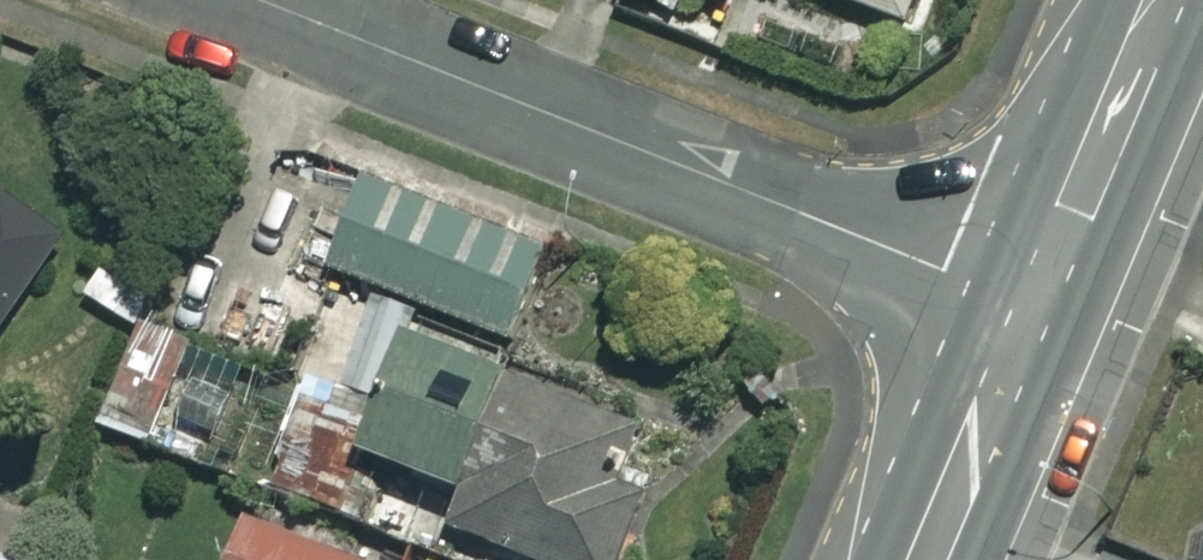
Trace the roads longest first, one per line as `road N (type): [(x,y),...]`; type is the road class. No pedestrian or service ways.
road 1 (residential): [(1037,307),(263,0)]
road 2 (secondary): [(1168,0),(1037,307)]
road 3 (secondary): [(1037,307),(929,559)]

